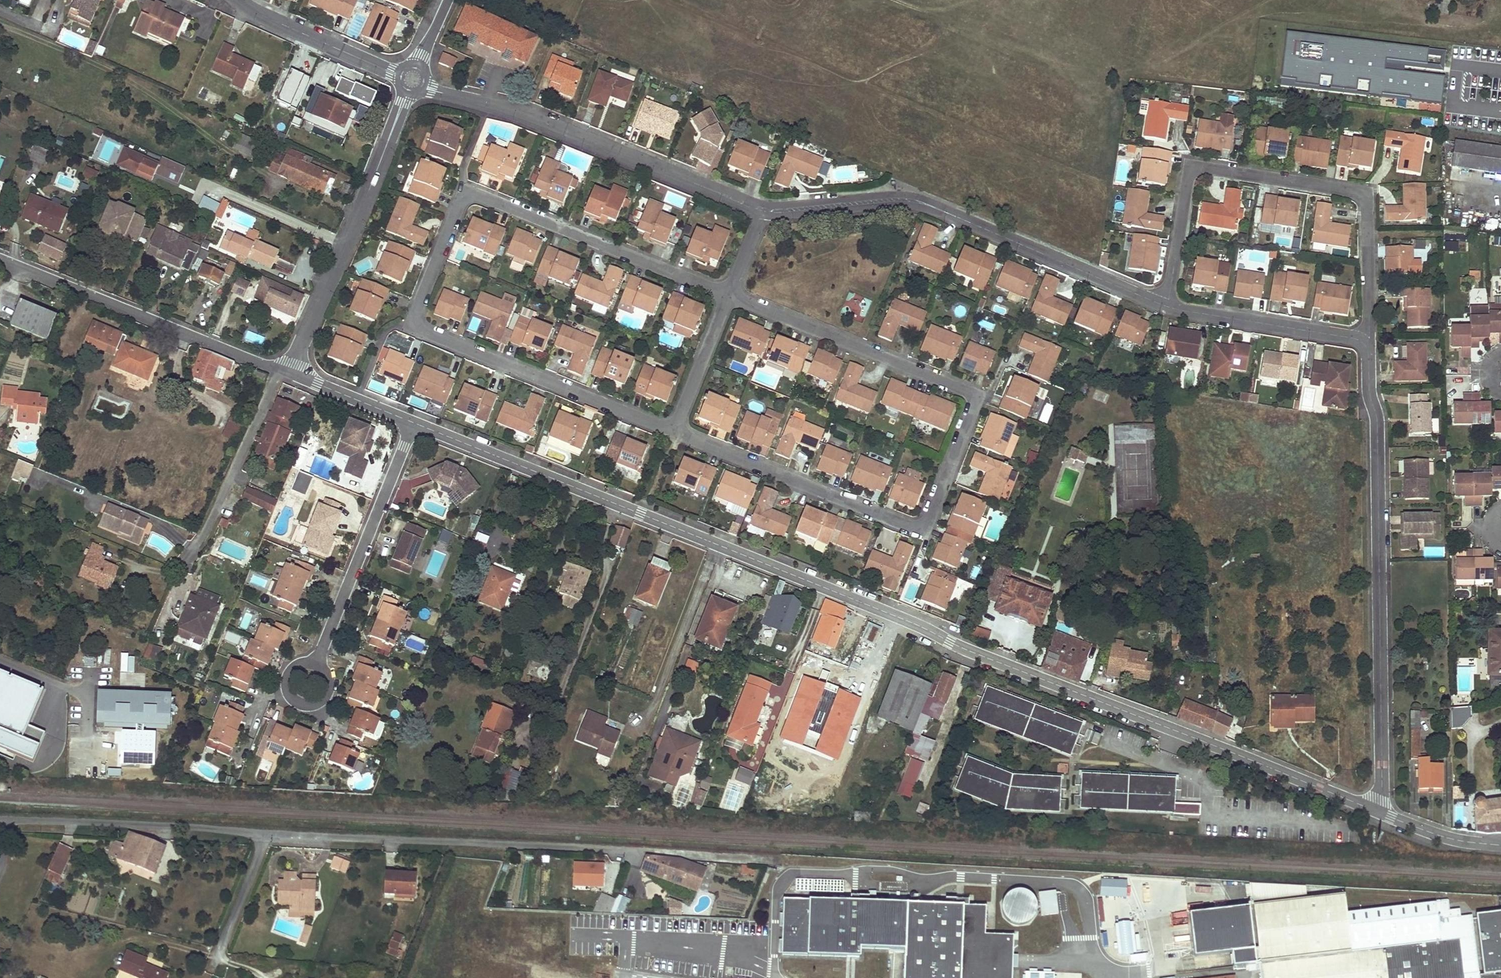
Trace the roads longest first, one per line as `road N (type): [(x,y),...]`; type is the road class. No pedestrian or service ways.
road 1 (residential): [(1376,811),(415,423)]
road 2 (residential): [(673,431),(427,333),(415,312),(468,191),(730,292)]
road 3 (residential): [(730,292),(973,396),(931,518),(908,525),(673,431)]
road 4 (residential): [(0,820),(633,851)]
road 5 (residential): [(1363,343),(1377,416),(1376,811)]
road 6 (residential): [(1363,343),(1369,203),(1357,190),(1195,169),(1168,307)]
road 7 (residential): [(762,209),(912,200),(1168,307)]
road 8 (residential): [(413,79),(762,209)]
road 9 (residential): [(290,370),(413,79)]
road 10 (residential): [(0,258),(290,370)]
road 11 (residential): [(317,663),(415,423)]
road 12 (residential): [(290,370),(275,377),(185,564)]
road 13 (residential): [(1168,307),(1363,343)]
road 14 (residential): [(240,0),(413,79)]
road 15 (residential): [(730,292),(673,431)]
road 16 (residential): [(415,423),(290,370)]
road 17 (residential): [(1500,845),(1453,839),(1376,811)]
road 18 (residential): [(317,663),(293,667),(286,683),(292,699),(308,705),(323,699),(330,683),(324,668)]

